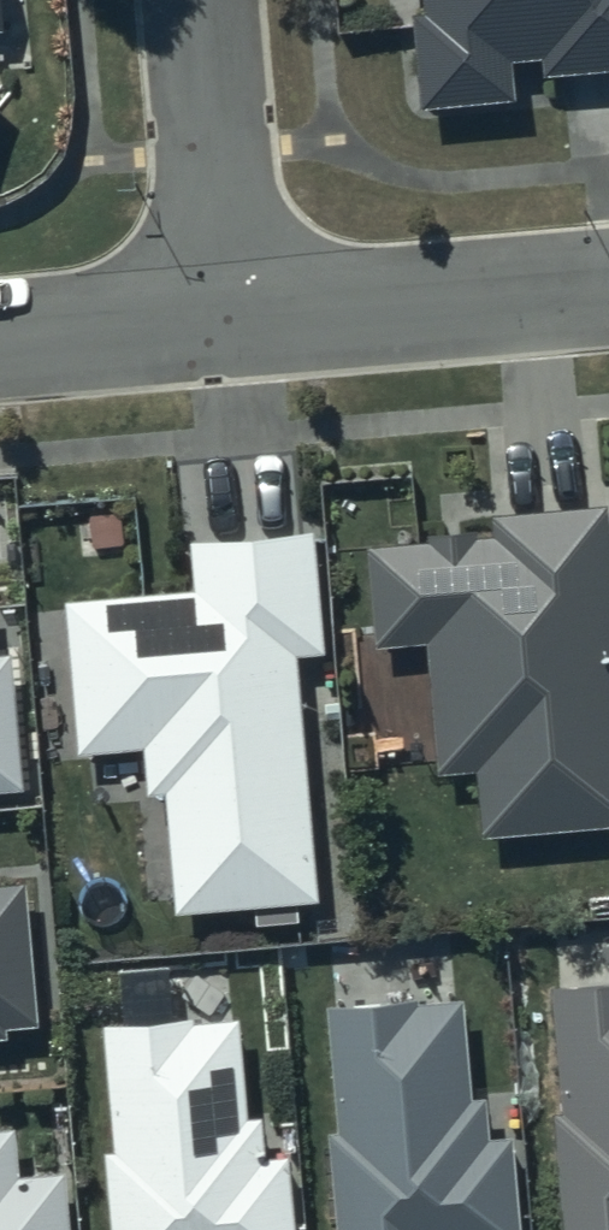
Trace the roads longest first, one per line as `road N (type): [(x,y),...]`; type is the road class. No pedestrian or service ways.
road 1 (residential): [(235,316),(608,284)]
road 2 (residential): [(207,0),(235,316)]
road 3 (residential): [(0,336),(235,316)]

